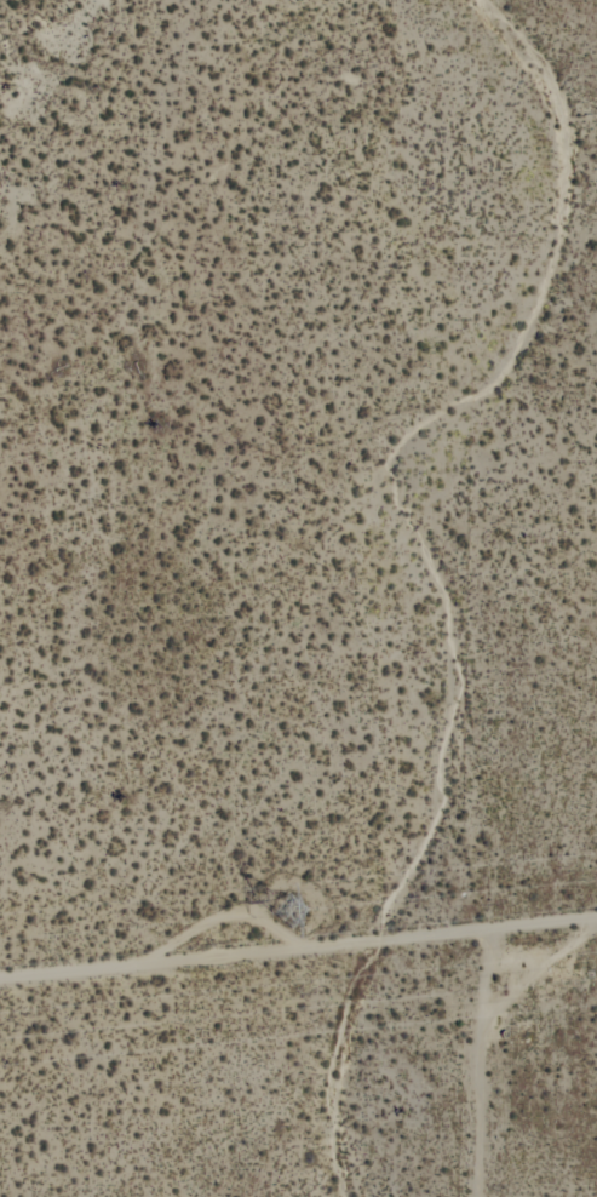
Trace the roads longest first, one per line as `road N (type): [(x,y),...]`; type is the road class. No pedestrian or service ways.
road 1 (residential): [(0,980),(596,916)]

